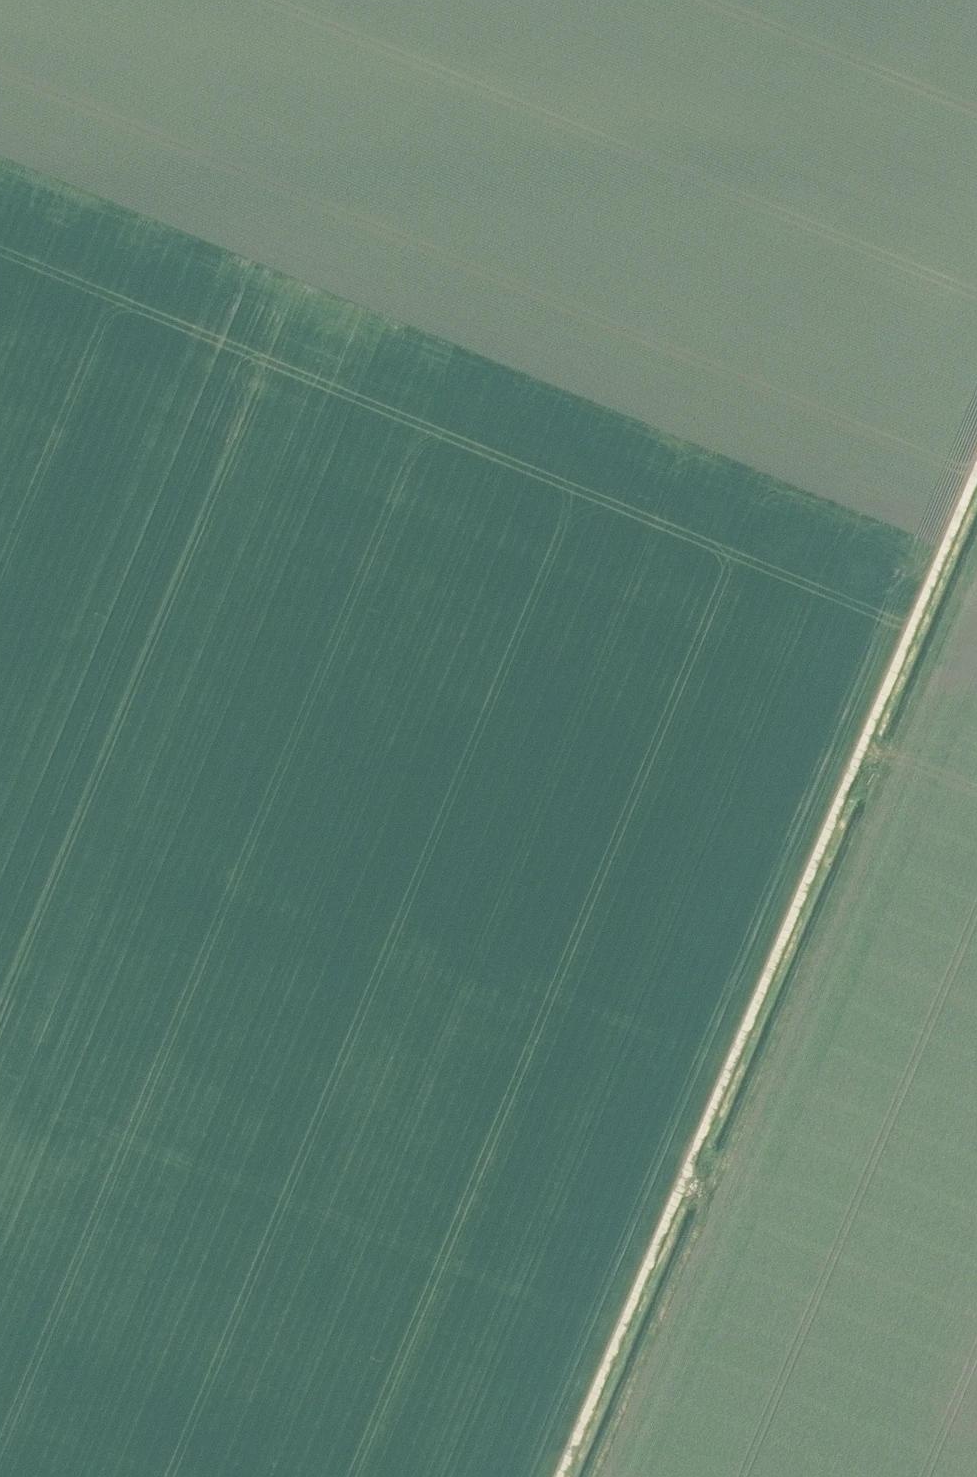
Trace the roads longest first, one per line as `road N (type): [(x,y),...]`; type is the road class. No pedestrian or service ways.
road 1 (track): [(976,473),(562,1476)]

